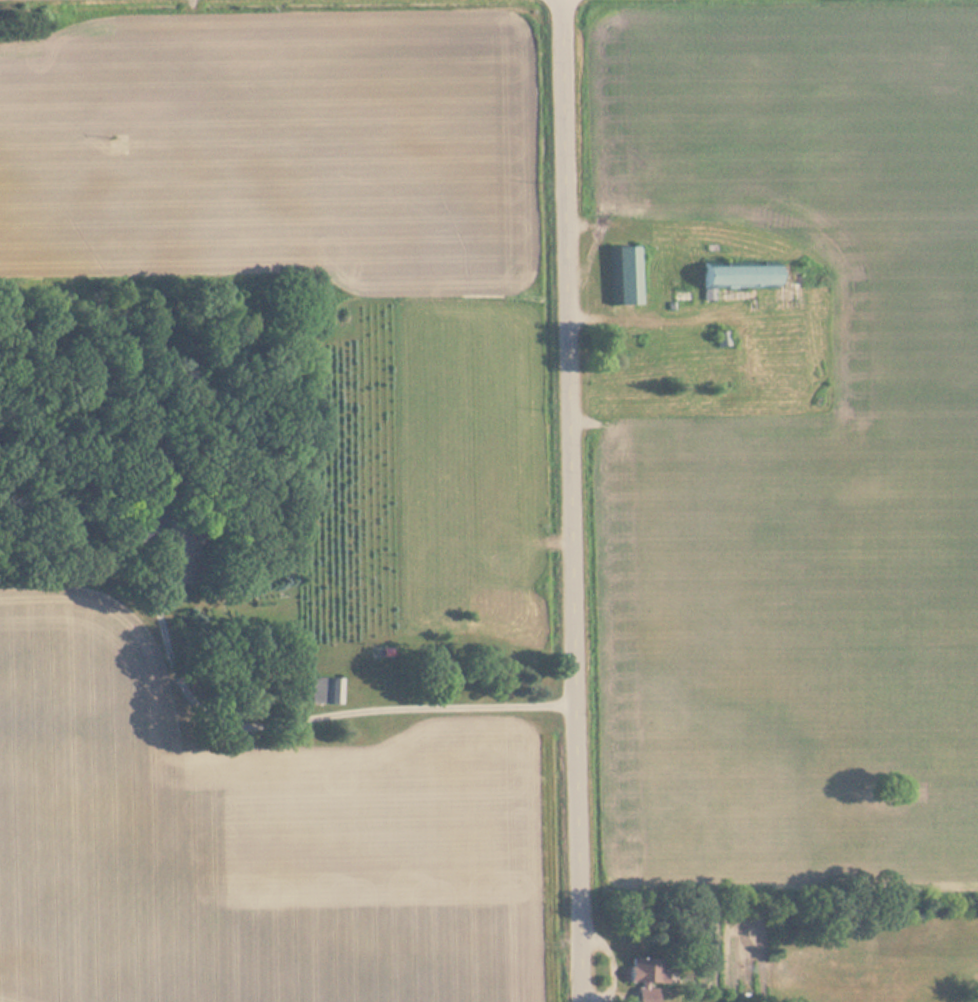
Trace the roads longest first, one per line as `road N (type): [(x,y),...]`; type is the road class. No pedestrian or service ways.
road 1 (residential): [(580,1001),(560,0)]

